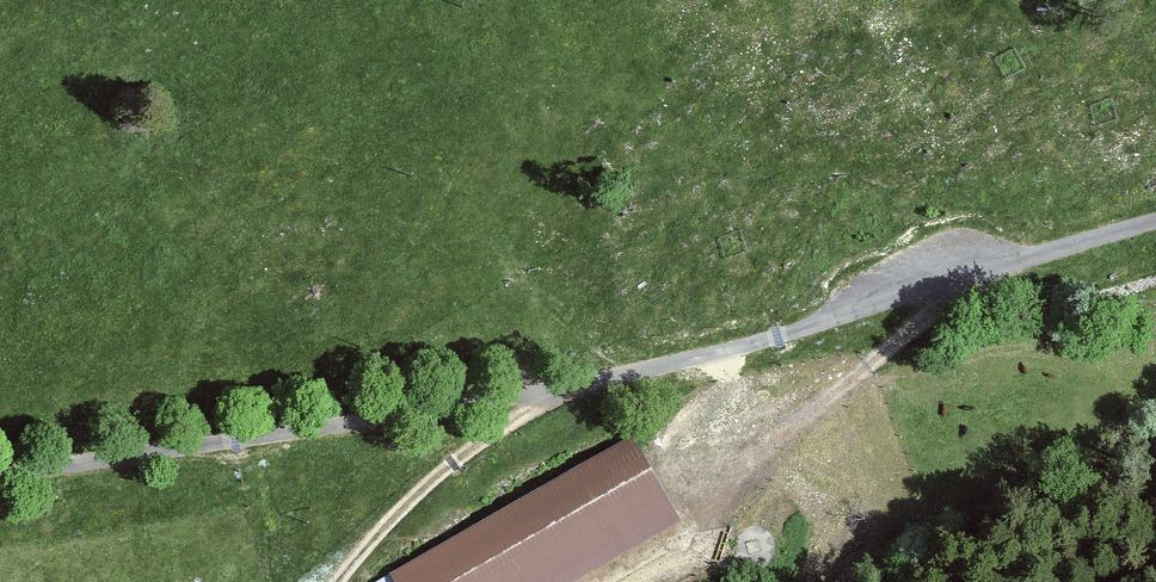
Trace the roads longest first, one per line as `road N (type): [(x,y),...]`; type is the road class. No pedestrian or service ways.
road 1 (unclassified): [(1155,234),(450,409),(0,478)]
road 2 (track): [(987,278),(771,443),(664,490)]
road 3 (track): [(562,382),(431,480),(336,581)]

